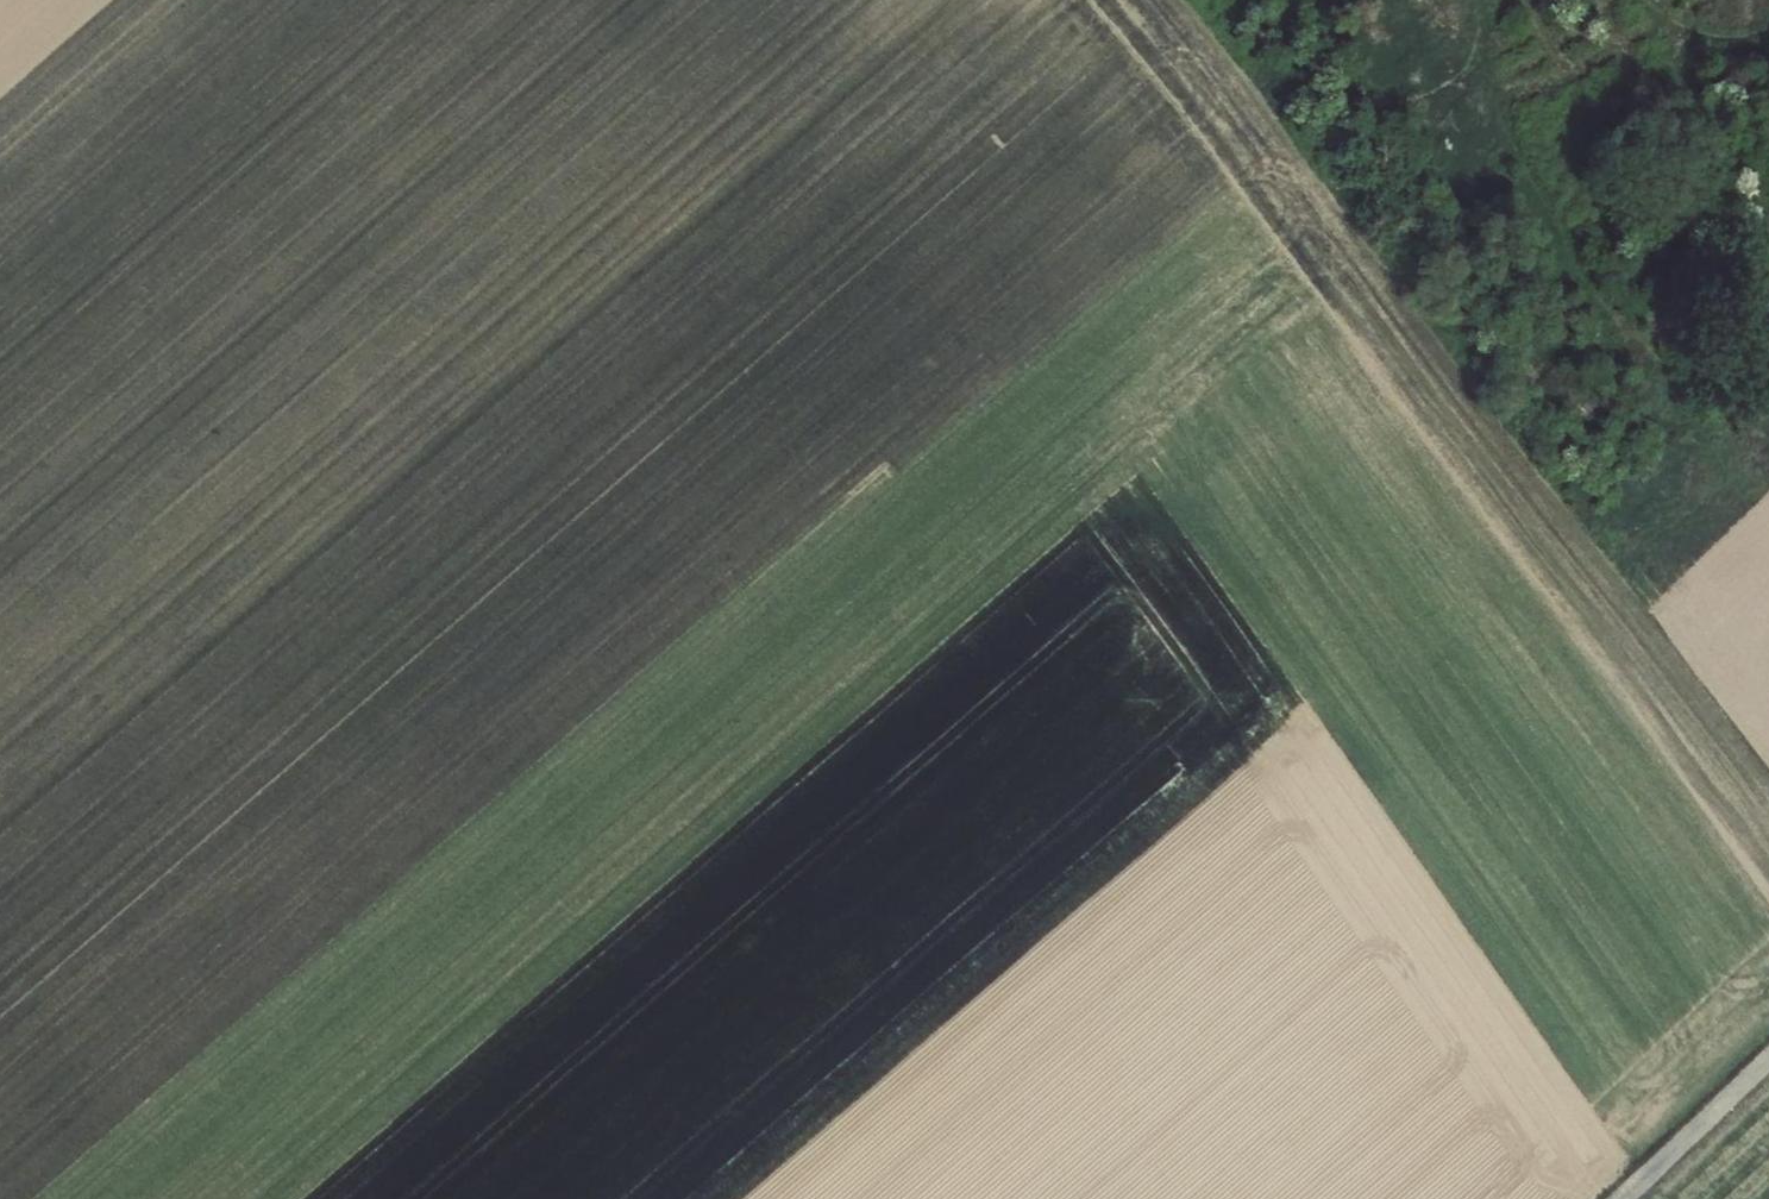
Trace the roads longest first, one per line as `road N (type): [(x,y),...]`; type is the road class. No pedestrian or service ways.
road 1 (track): [(1616,1198),(1768,1058)]

